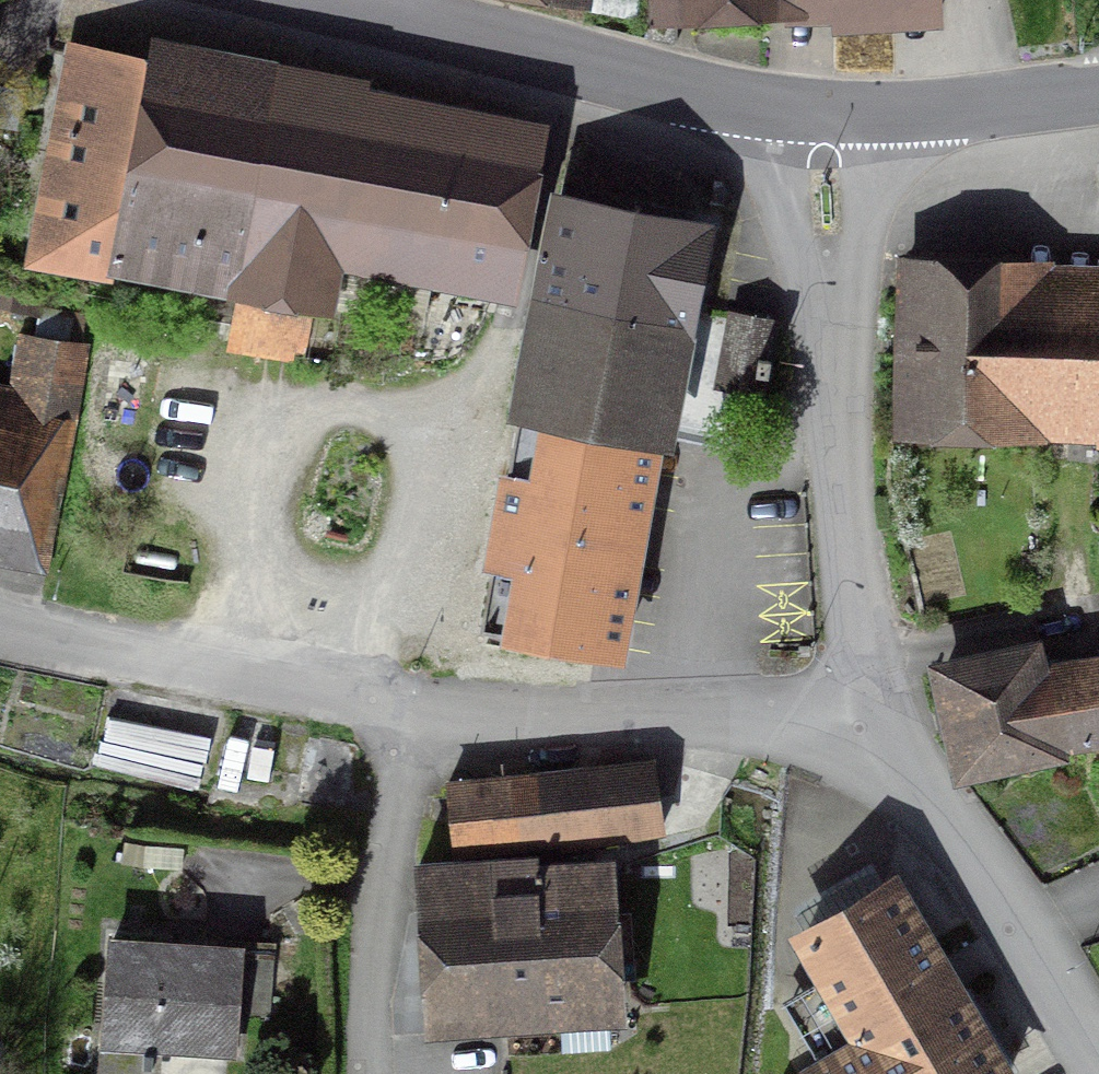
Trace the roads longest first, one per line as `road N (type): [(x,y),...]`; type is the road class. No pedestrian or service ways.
road 1 (residential): [(892,735),(860,640),(841,487),(836,114)]
road 2 (primary): [(302,0),(665,89),(836,114)]
road 3 (residential): [(892,735),(786,718),(567,720),(407,703)]
road 4 (residential): [(407,703),(0,624)]
road 5 (residential): [(892,735),(1098,1064)]
road 6 (residential): [(369,1073),(372,919),(407,703)]
road 7 (primary): [(836,114),(979,112)]
road 8 (primary): [(979,112),(1098,96)]

